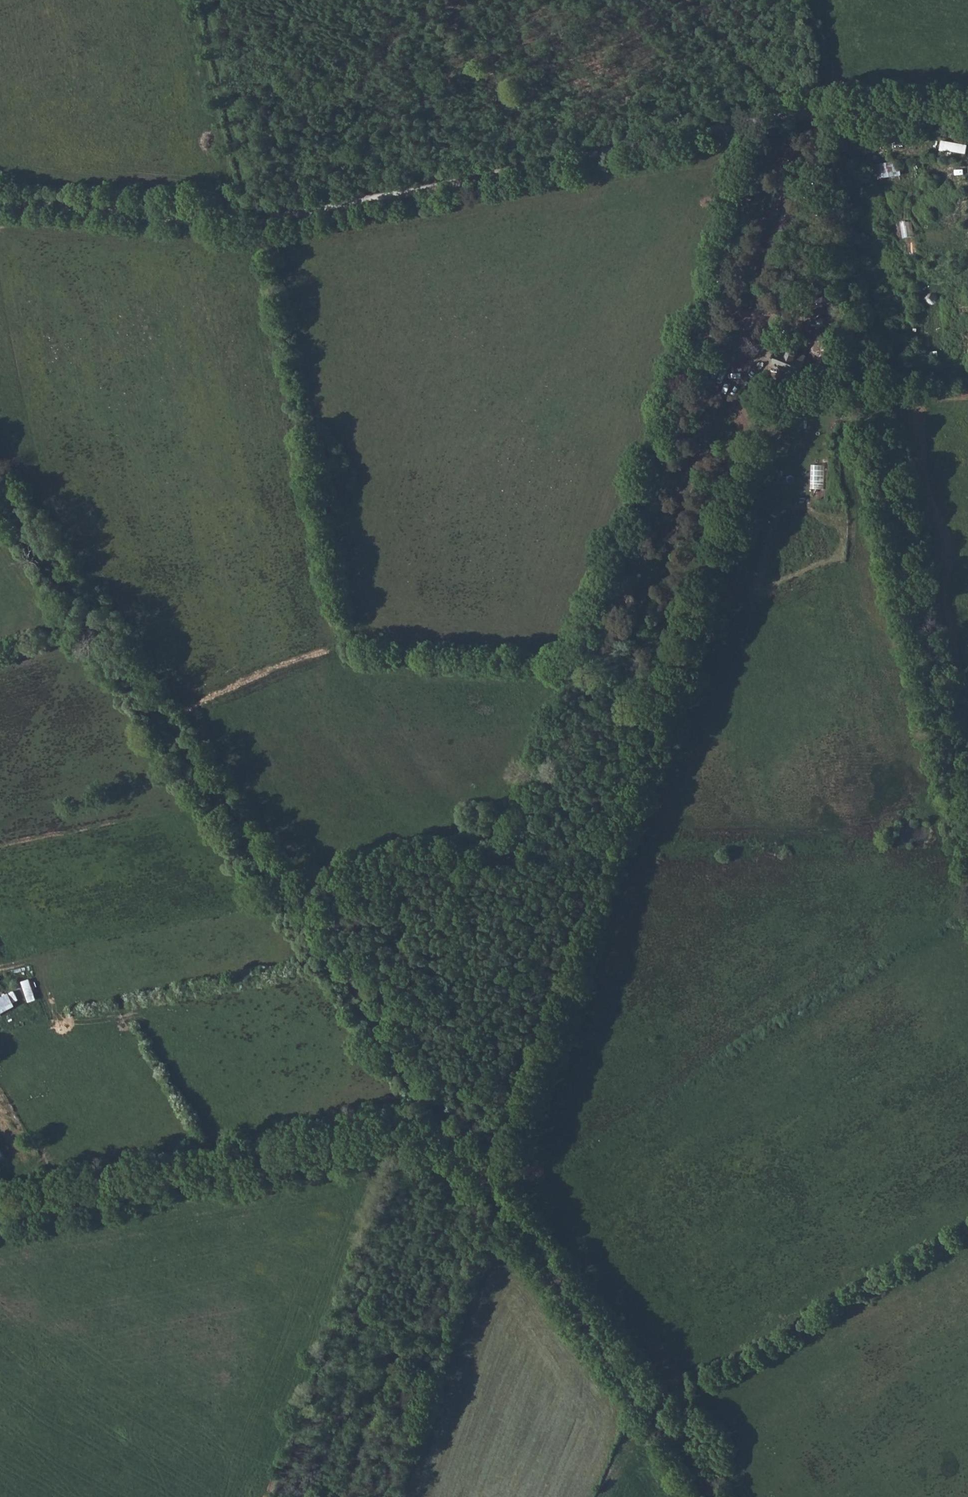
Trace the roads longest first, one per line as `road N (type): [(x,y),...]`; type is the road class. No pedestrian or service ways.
road 1 (track): [(0,204),(260,221),(785,118)]
road 2 (track): [(0,492),(457,1138)]
road 3 (track): [(0,1221),(457,1138)]
road 4 (track): [(474,1162),(708,1496)]
road 5 (track): [(474,1162),(356,1496)]
road 6 (unclassified): [(785,118),(967,122)]
road 7 (track): [(795,118),(780,94),(667,0)]

